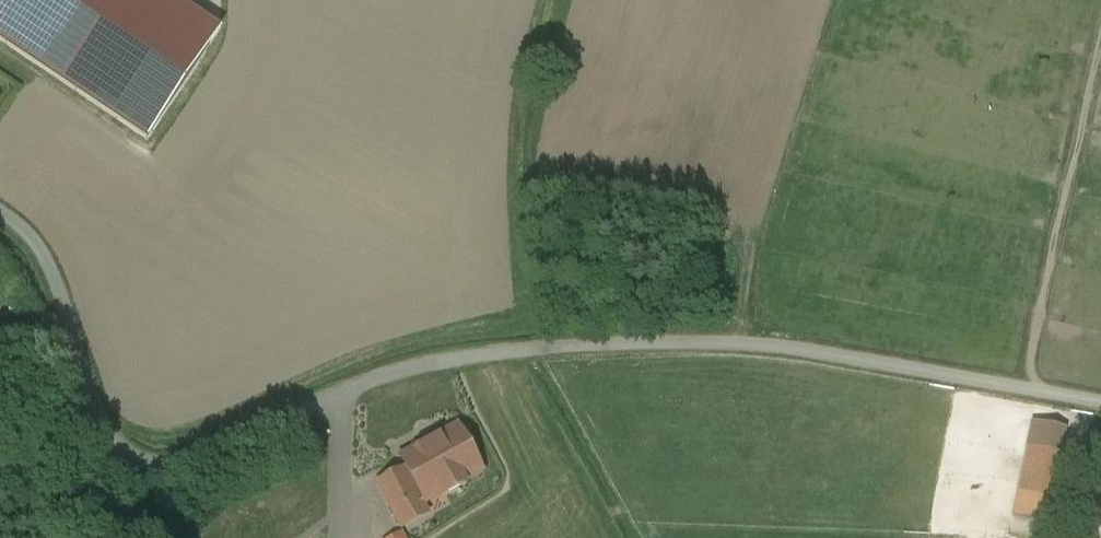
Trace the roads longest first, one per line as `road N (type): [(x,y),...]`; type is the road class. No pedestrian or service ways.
road 1 (unclassified): [(0,216),(35,242),(112,438),(140,465),(178,465),(417,367),(580,345),(793,349),(1100,403)]
road 2 (track): [(1033,391),(1034,337),(1100,36)]
road 3 (track): [(129,454),(103,466),(0,482)]

